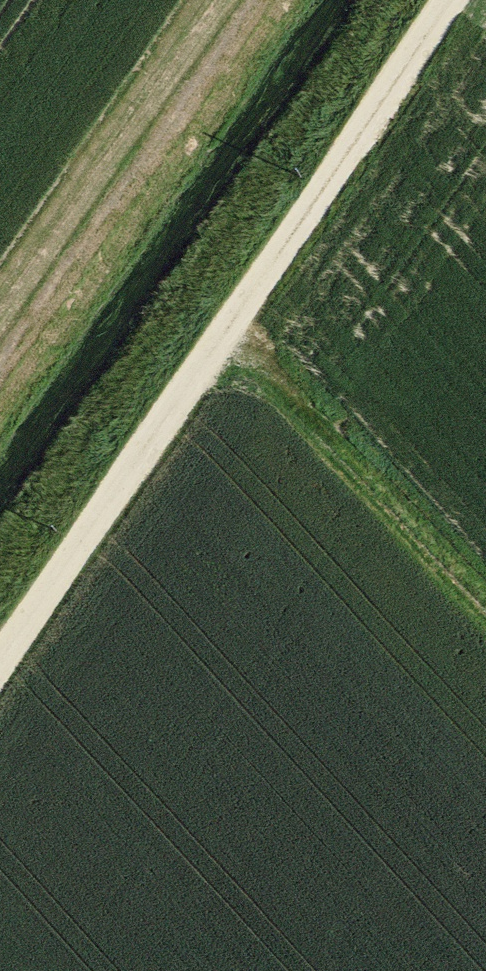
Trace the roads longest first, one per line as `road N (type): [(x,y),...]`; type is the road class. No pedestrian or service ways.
road 1 (track): [(457,0),(0,667)]
road 2 (track): [(239,319),(485,590)]

